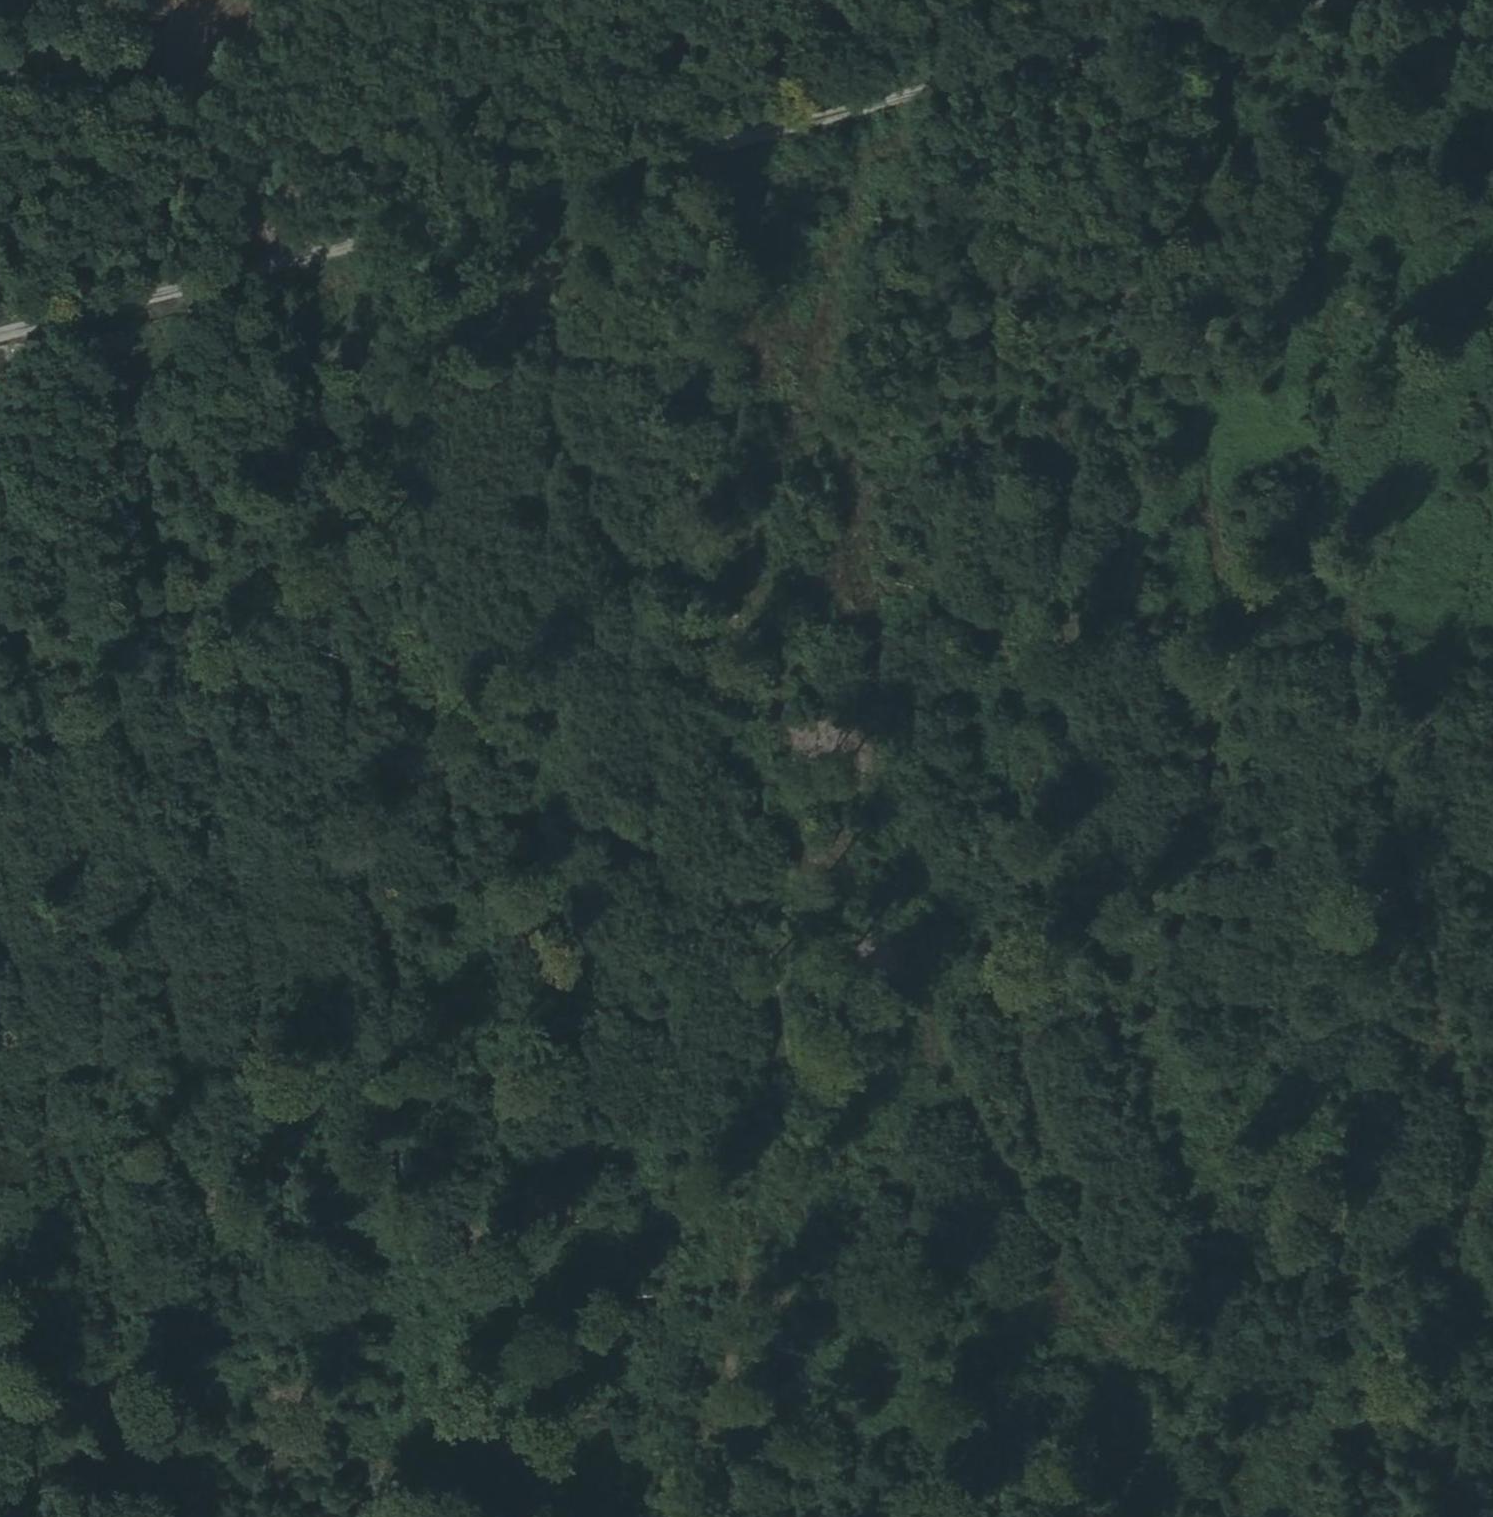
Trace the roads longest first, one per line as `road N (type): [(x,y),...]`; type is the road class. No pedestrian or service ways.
road 1 (track): [(0,324),(1201,0)]

